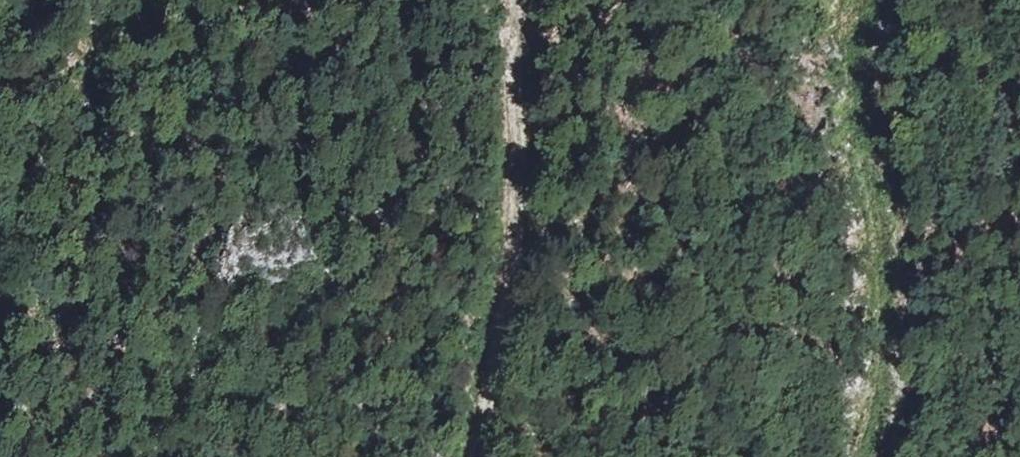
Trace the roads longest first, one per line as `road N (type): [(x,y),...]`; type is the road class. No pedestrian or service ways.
road 1 (track): [(858,456),(886,352),(859,0)]
road 2 (track): [(479,456),(521,233),(524,0)]

